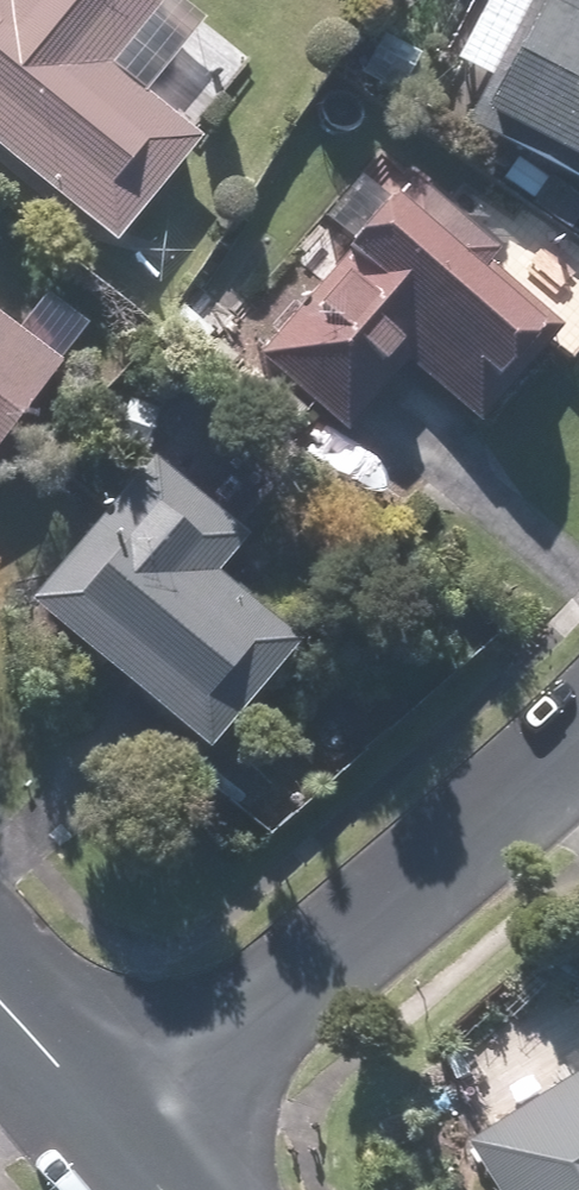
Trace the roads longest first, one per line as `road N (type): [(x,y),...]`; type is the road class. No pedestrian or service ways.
road 1 (residential): [(142,1149),(578,735)]
road 2 (residential): [(0,999),(142,1149)]

